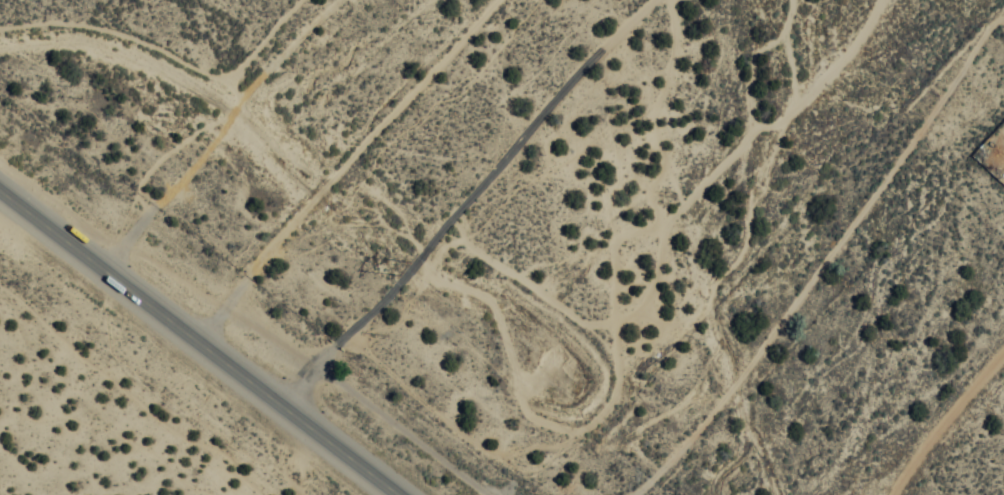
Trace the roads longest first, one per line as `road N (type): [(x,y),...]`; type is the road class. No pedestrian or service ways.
road 1 (residential): [(779,0),(604,164),(423,131),(301,94),(233,108),(103,267)]
road 2 (residential): [(1003,130),(744,190),(604,164),(525,245),(291,412)]
road 3 (primary): [(398,494),(0,190)]
road 4 (residential): [(301,94),(312,52),(383,0)]

